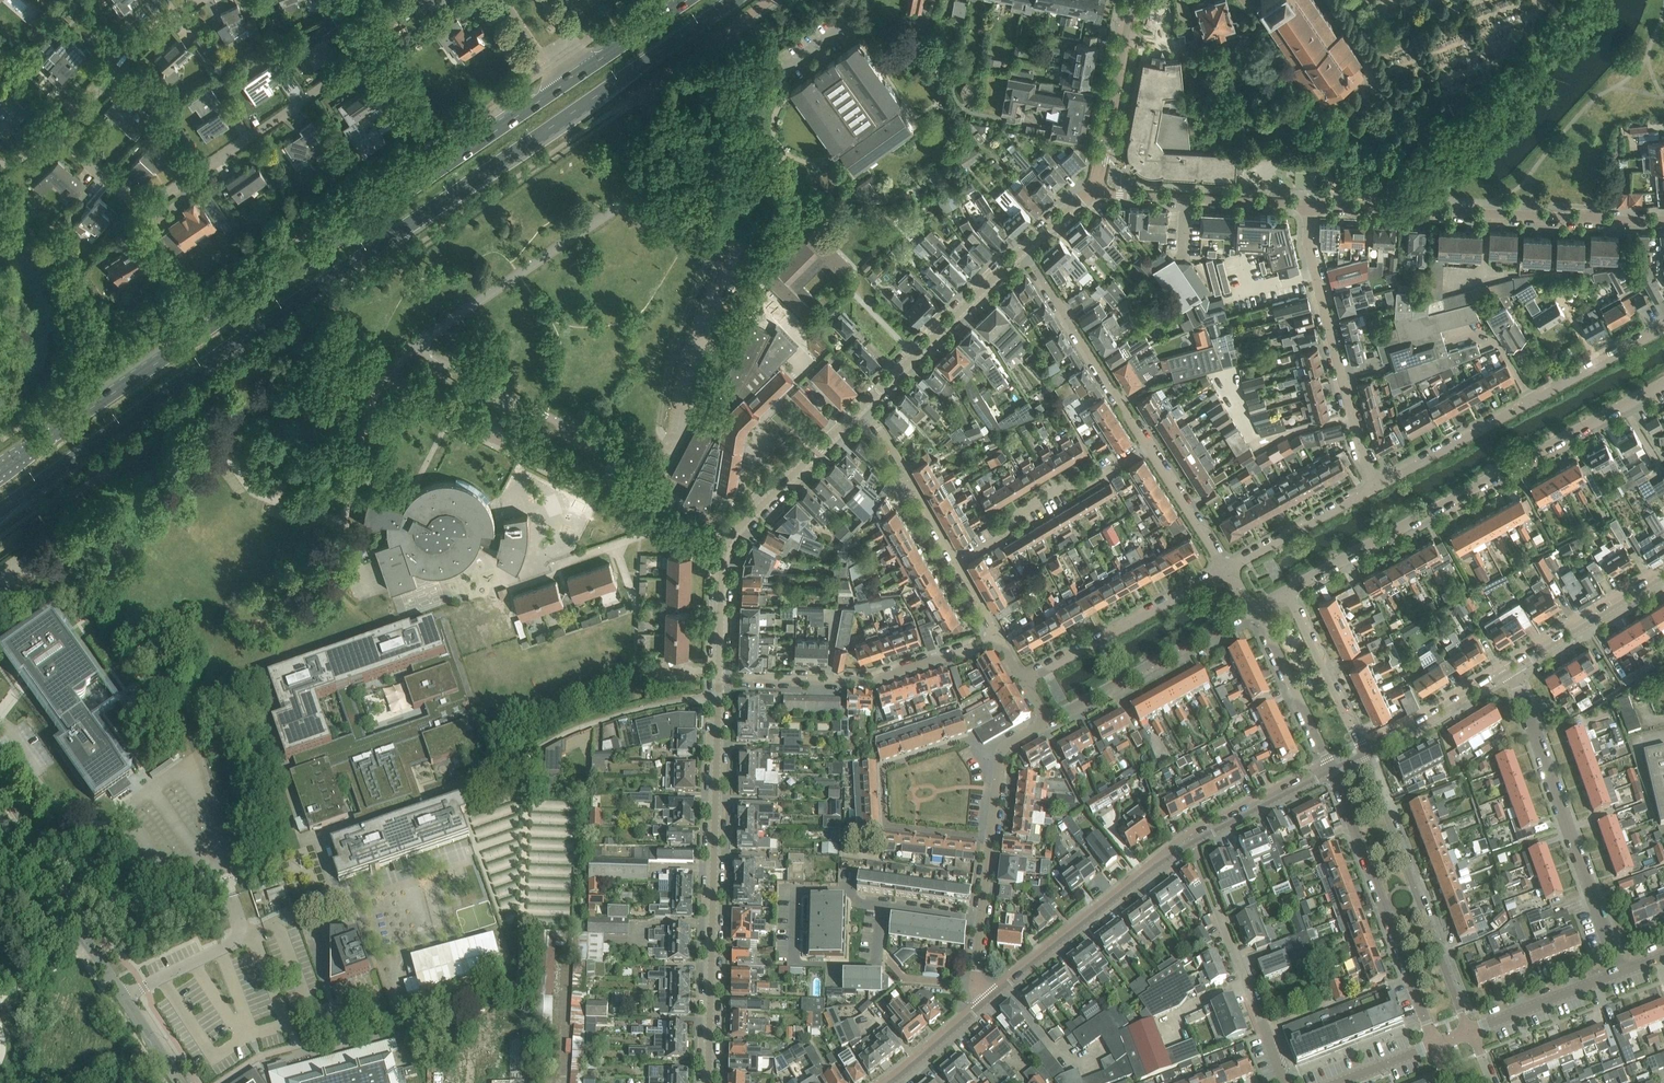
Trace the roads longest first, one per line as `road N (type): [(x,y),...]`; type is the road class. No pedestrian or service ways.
road 1 (primary): [(0,509),(732,0)]
road 2 (primary): [(560,82),(0,470)]
road 3 (residential): [(60,128),(152,205),(352,70),(363,53),(348,0)]
road 4 (residential): [(1286,590),(1663,383)]
road 5 (unclassified): [(989,1001),(1158,866),(1331,771)]
road 6 (unclassified): [(708,1082),(719,677)]
road 7 (residential): [(1310,206),(1663,220)]
road 8 (unclassified): [(719,677),(722,569),(732,536),(864,406)]
road 9 (residential): [(1663,326),(1378,484)]
road 10 (residential): [(1620,972),(1512,671)]
road 11 (unclassified): [(178,1082),(0,822)]
road 12 (residential): [(1470,1031),(1363,755)]
road 13 (residential): [(1331,771),(1436,1045)]
road 14 (residential): [(1378,484),(1361,450),(1313,266),(1310,206)]
road 15 (residential): [(991,838),(887,826),(883,768),(966,740),(1001,753)]
road 16 (residential): [(719,677),(869,682),(999,639)]
road 17 (residential): [(884,907),(846,890),(804,889),(796,896),(796,962),(865,965),(877,955)]
road 18 (residential): [(1149,449),(1024,249)]
road 19 (residential): [(1047,723),(1253,610)]
road 20 (residential): [(1225,569),(1023,680)]
road 21 (residential): [(956,564),(1062,487),(1088,485),(1149,449)]
road 22 (unclassified): [(864,406),(1024,249)]
road 23 (residential): [(1095,190),(1310,206)]
road 24 (residential): [(1131,0),(1095,190)]
road 25 (residential): [(1285,1082),(1217,907)]
road 26 (residential): [(192,0),(60,128)]
road 27 (residential): [(956,564),(864,406)]
road 28 (residential): [(1363,755),(1286,590)]
road 29 (residential): [(1253,610),(1331,771)]
road 30 (unclassified): [(1512,671),(1663,578)]
road 31 (residential): [(1378,484),(1225,569)]
road 32 (unclassified): [(1363,755),(1512,671)]
road 33 (unclassified): [(1470,1031),(1620,972)]
road 34 (residential): [(643,91),(769,0)]
road 35 (residential): [(1225,569),(1149,449)]
road 36 (unclassified): [(890,1082),(989,1001)]

